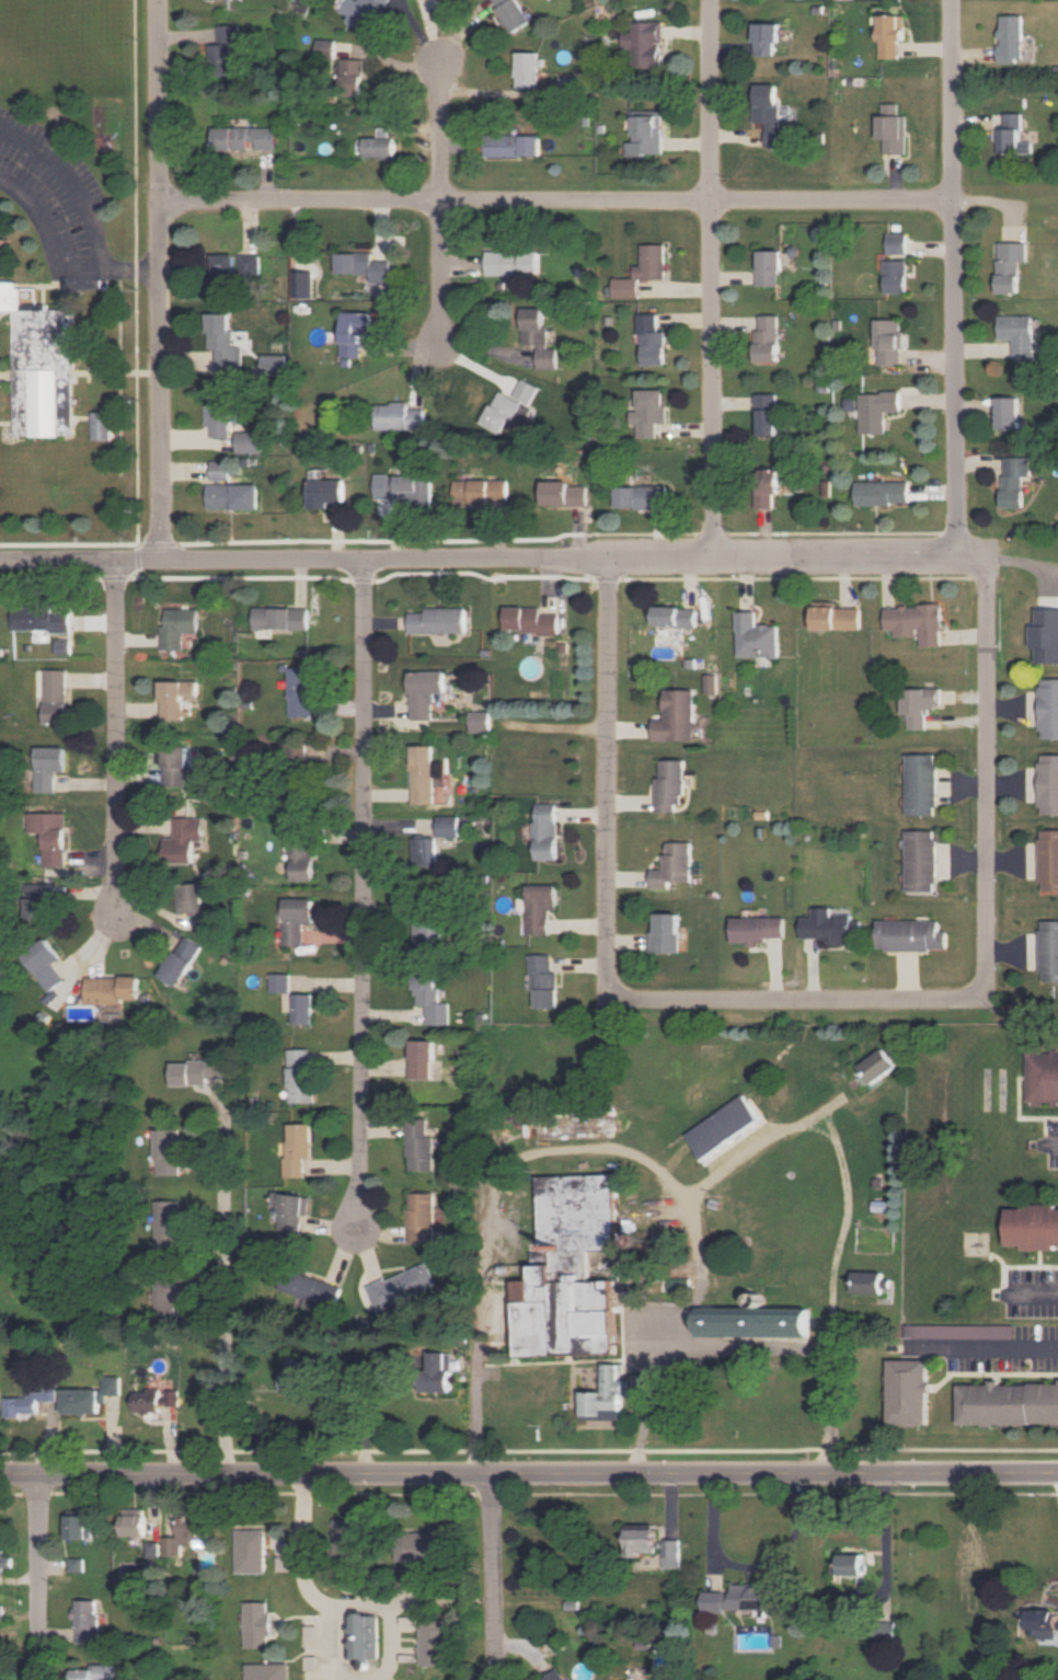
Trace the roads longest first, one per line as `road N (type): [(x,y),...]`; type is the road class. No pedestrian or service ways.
road 1 (tertiary): [(1057,1476),(0,1477)]
road 2 (residential): [(986,556),(0,563)]
road 3 (residential): [(161,203),(958,204)]
road 4 (residential): [(366,561),(356,1218)]
road 5 (residential): [(158,0),(163,562)]
road 6 (residential): [(958,556),(956,0)]
road 7 (residential): [(715,0),(715,554)]
road 8 (residential): [(986,556),(986,1001),(976,1001)]
road 9 (residential): [(612,556),(609,1000)]
road 10 (residential): [(976,1001),(609,1000)]
road 11 (residential): [(122,563),(115,910)]
road 12 (residential): [(498,1476),(501,1679)]
road 13 (residential): [(38,1477),(42,1679)]
road 14 (residential): [(442,202),(441,345)]
road 15 (residential): [(442,202),(444,61)]

